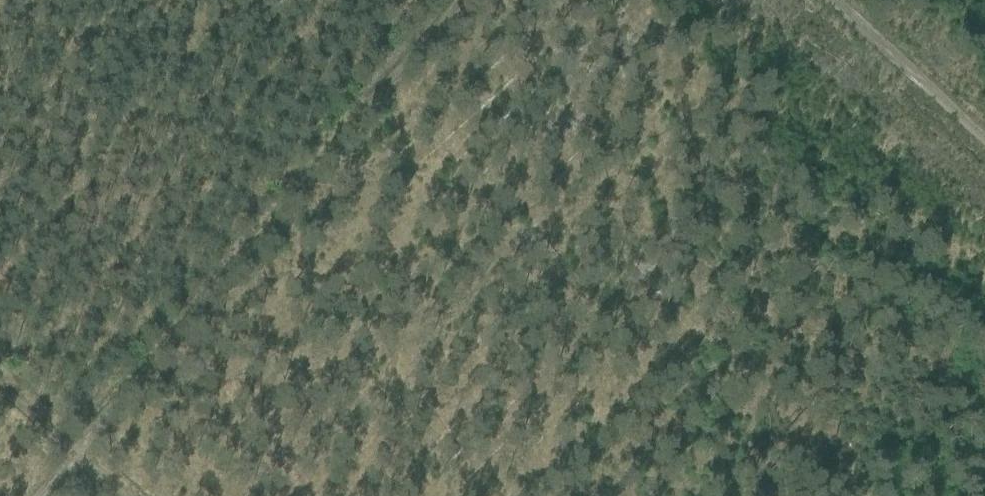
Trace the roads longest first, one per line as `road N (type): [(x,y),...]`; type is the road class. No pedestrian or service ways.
road 1 (track): [(0,391),(72,456),(460,0)]
road 2 (track): [(825,0),(984,143)]

